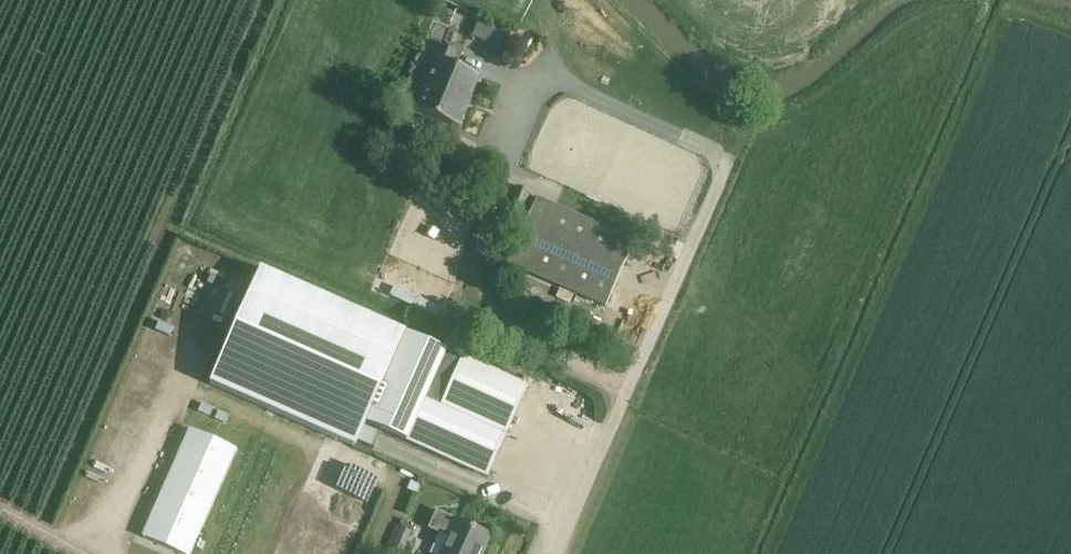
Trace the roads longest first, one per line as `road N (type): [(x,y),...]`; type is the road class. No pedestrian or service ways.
road 1 (track): [(867,0),(783,56),(738,62),(668,0)]
road 2 (unclassified): [(621,408),(557,553)]

